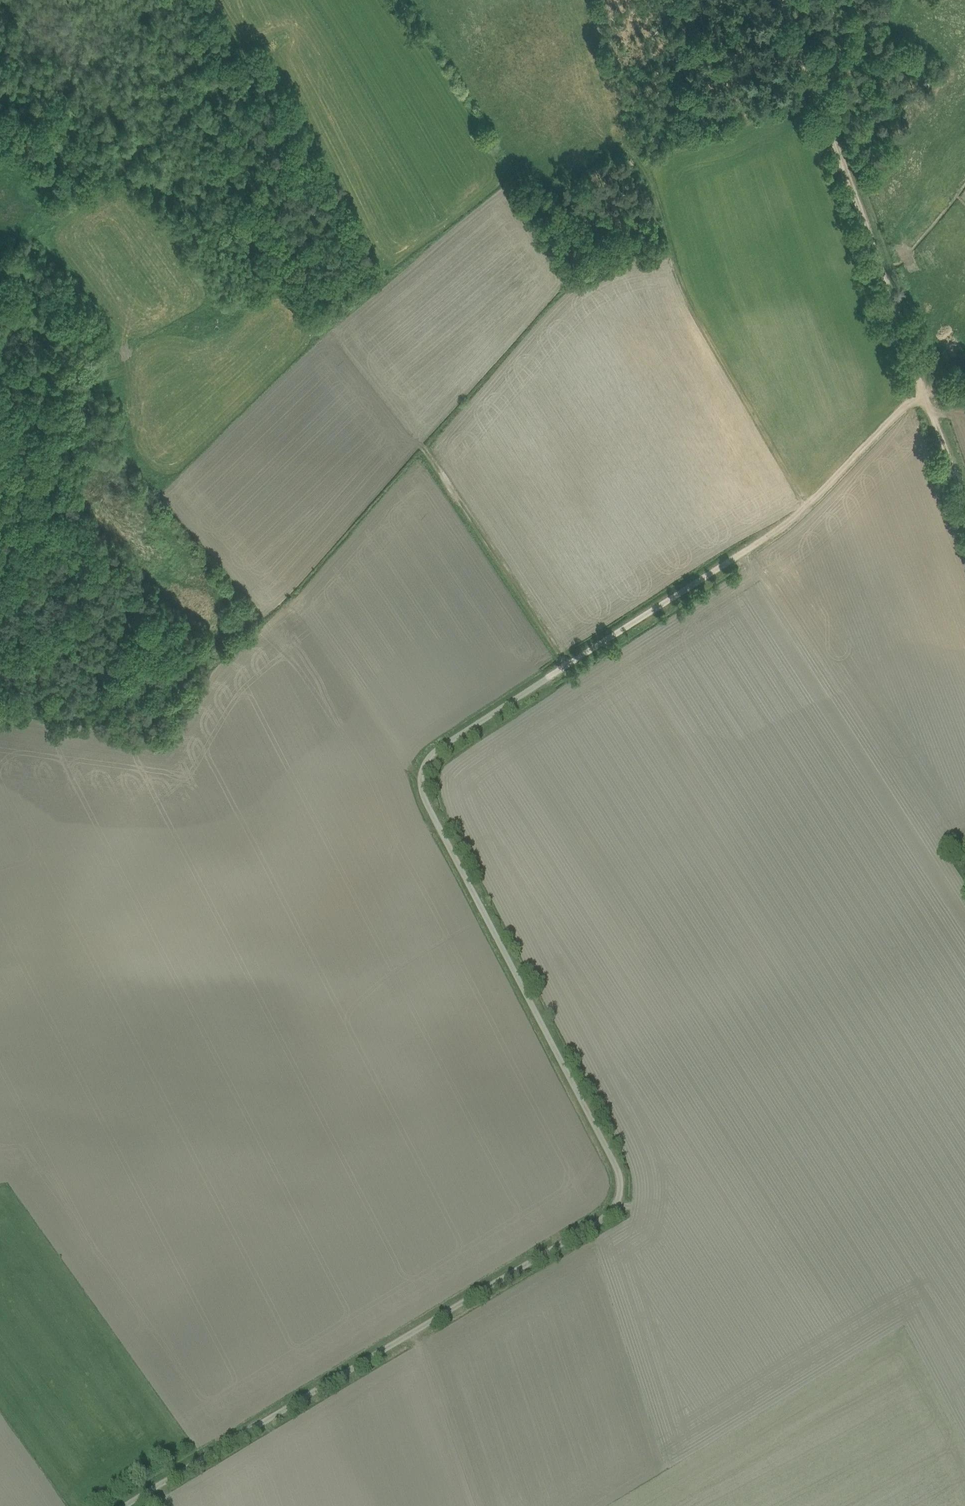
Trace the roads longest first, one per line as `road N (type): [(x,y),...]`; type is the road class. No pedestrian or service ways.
road 1 (track): [(163,1481),(600,1222),(616,1204),(611,1158),(422,792),(421,770),(431,752),(775,531),(925,392)]
road 2 (track): [(781,0),(925,392)]

